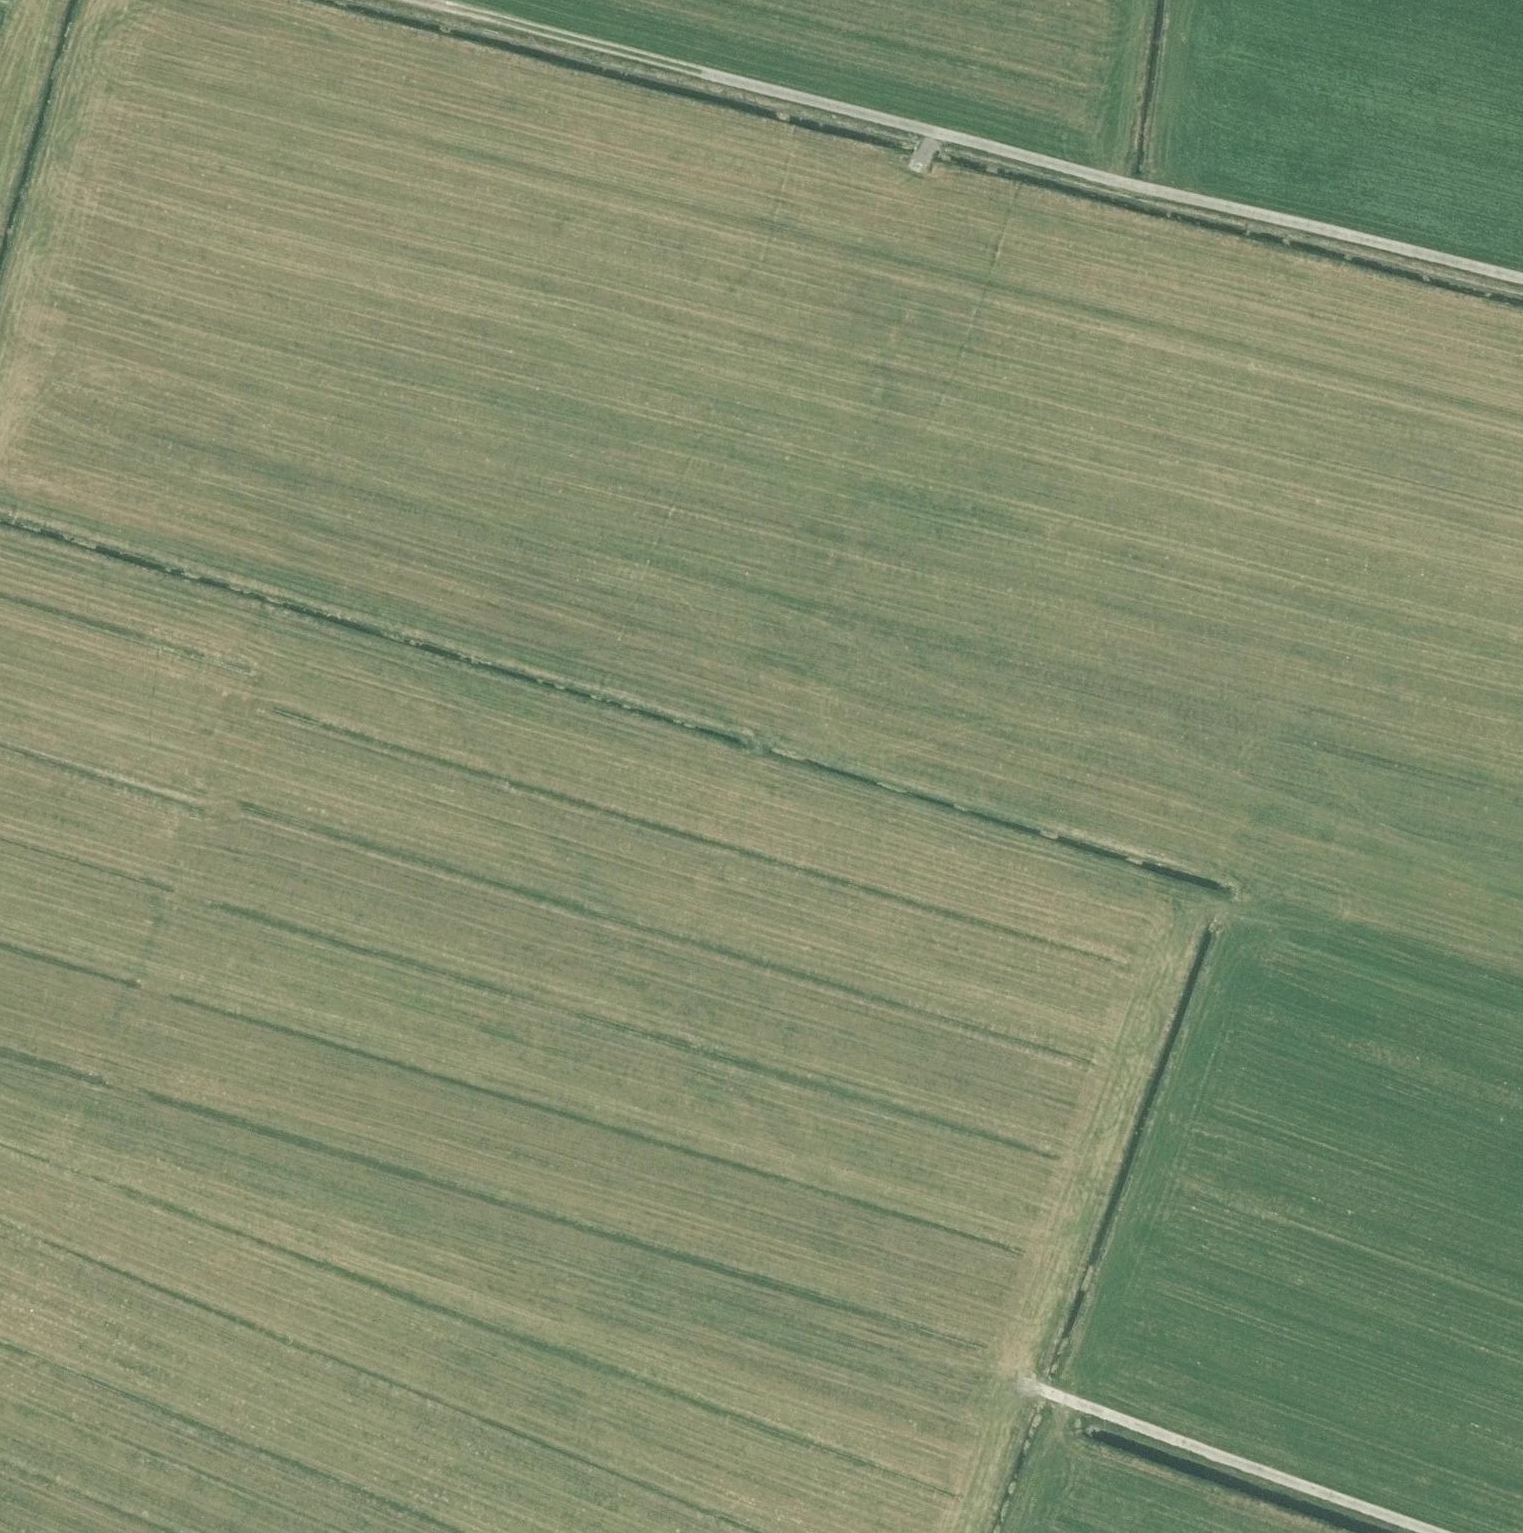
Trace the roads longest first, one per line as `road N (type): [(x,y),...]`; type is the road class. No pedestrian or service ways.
road 1 (track): [(1522,280),(420,0)]
road 2 (track): [(1433,1532),(1024,1384)]

